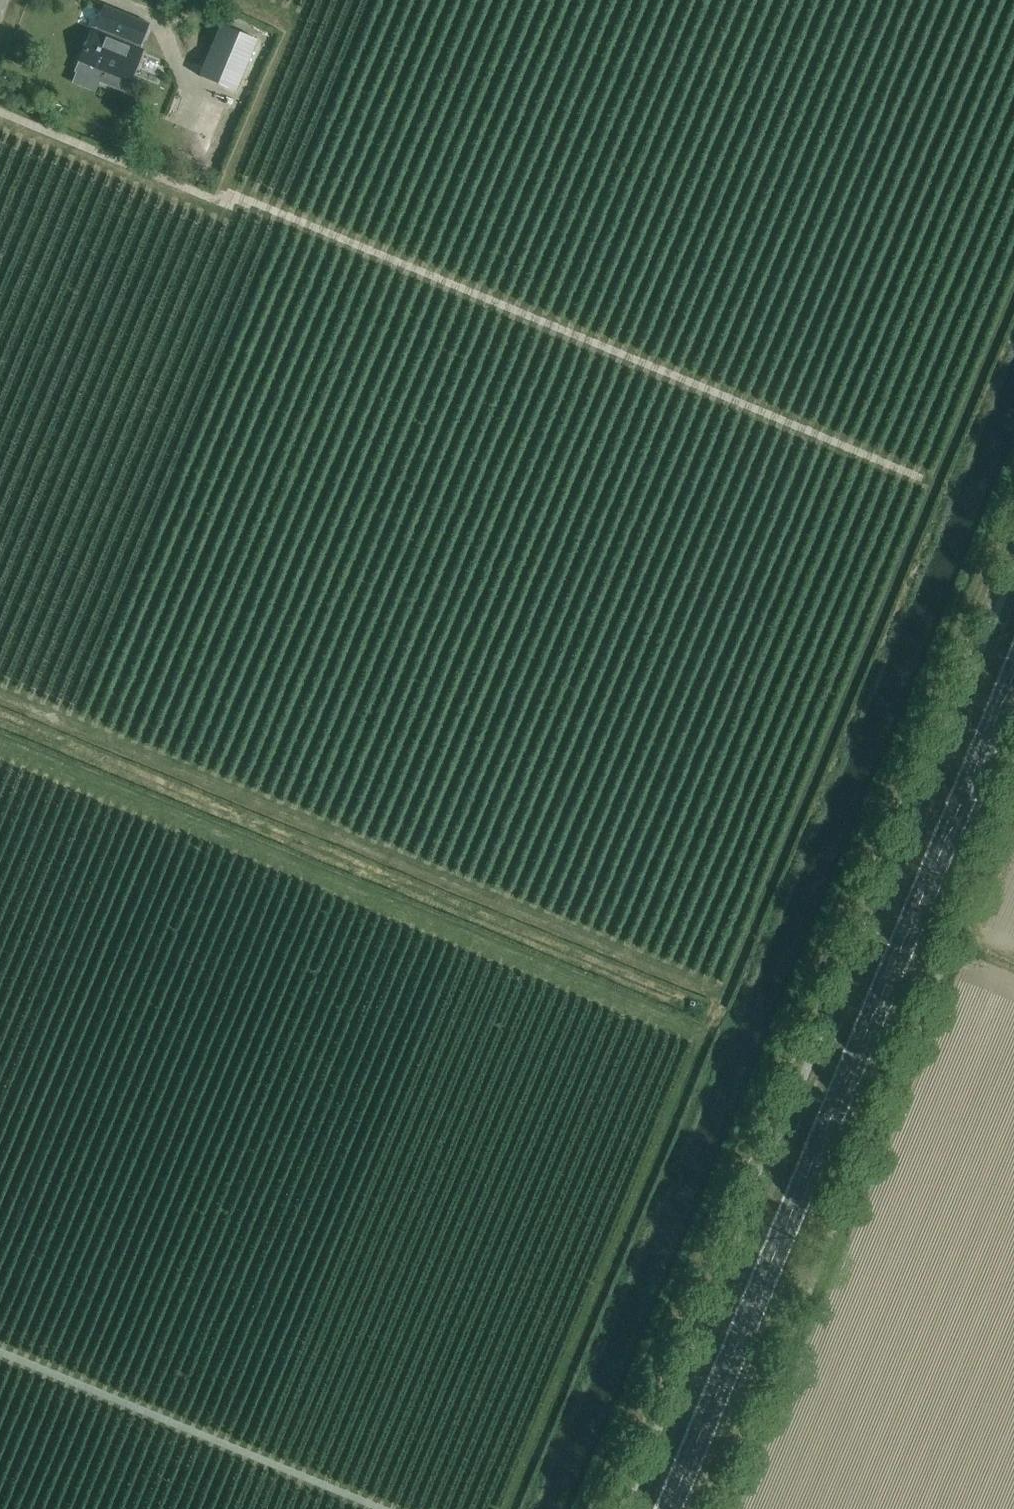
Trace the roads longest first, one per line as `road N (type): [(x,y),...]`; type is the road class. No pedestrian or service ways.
road 1 (tertiary): [(668,1508),(1013,674)]

